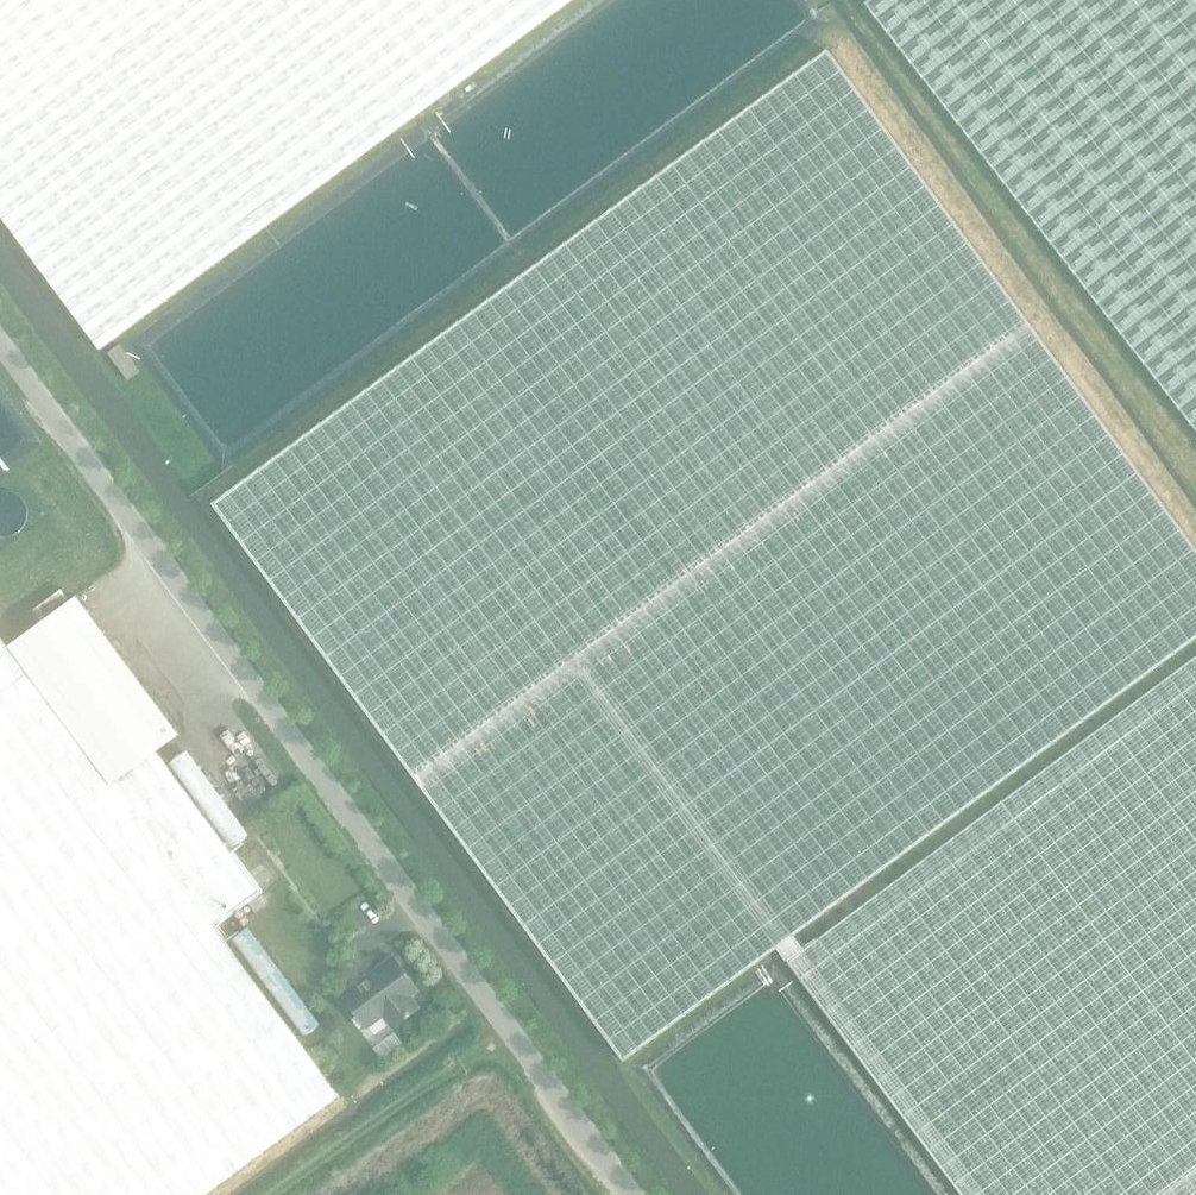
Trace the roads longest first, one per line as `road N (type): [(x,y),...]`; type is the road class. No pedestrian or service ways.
road 1 (tertiary): [(0,344),(634,1194)]

